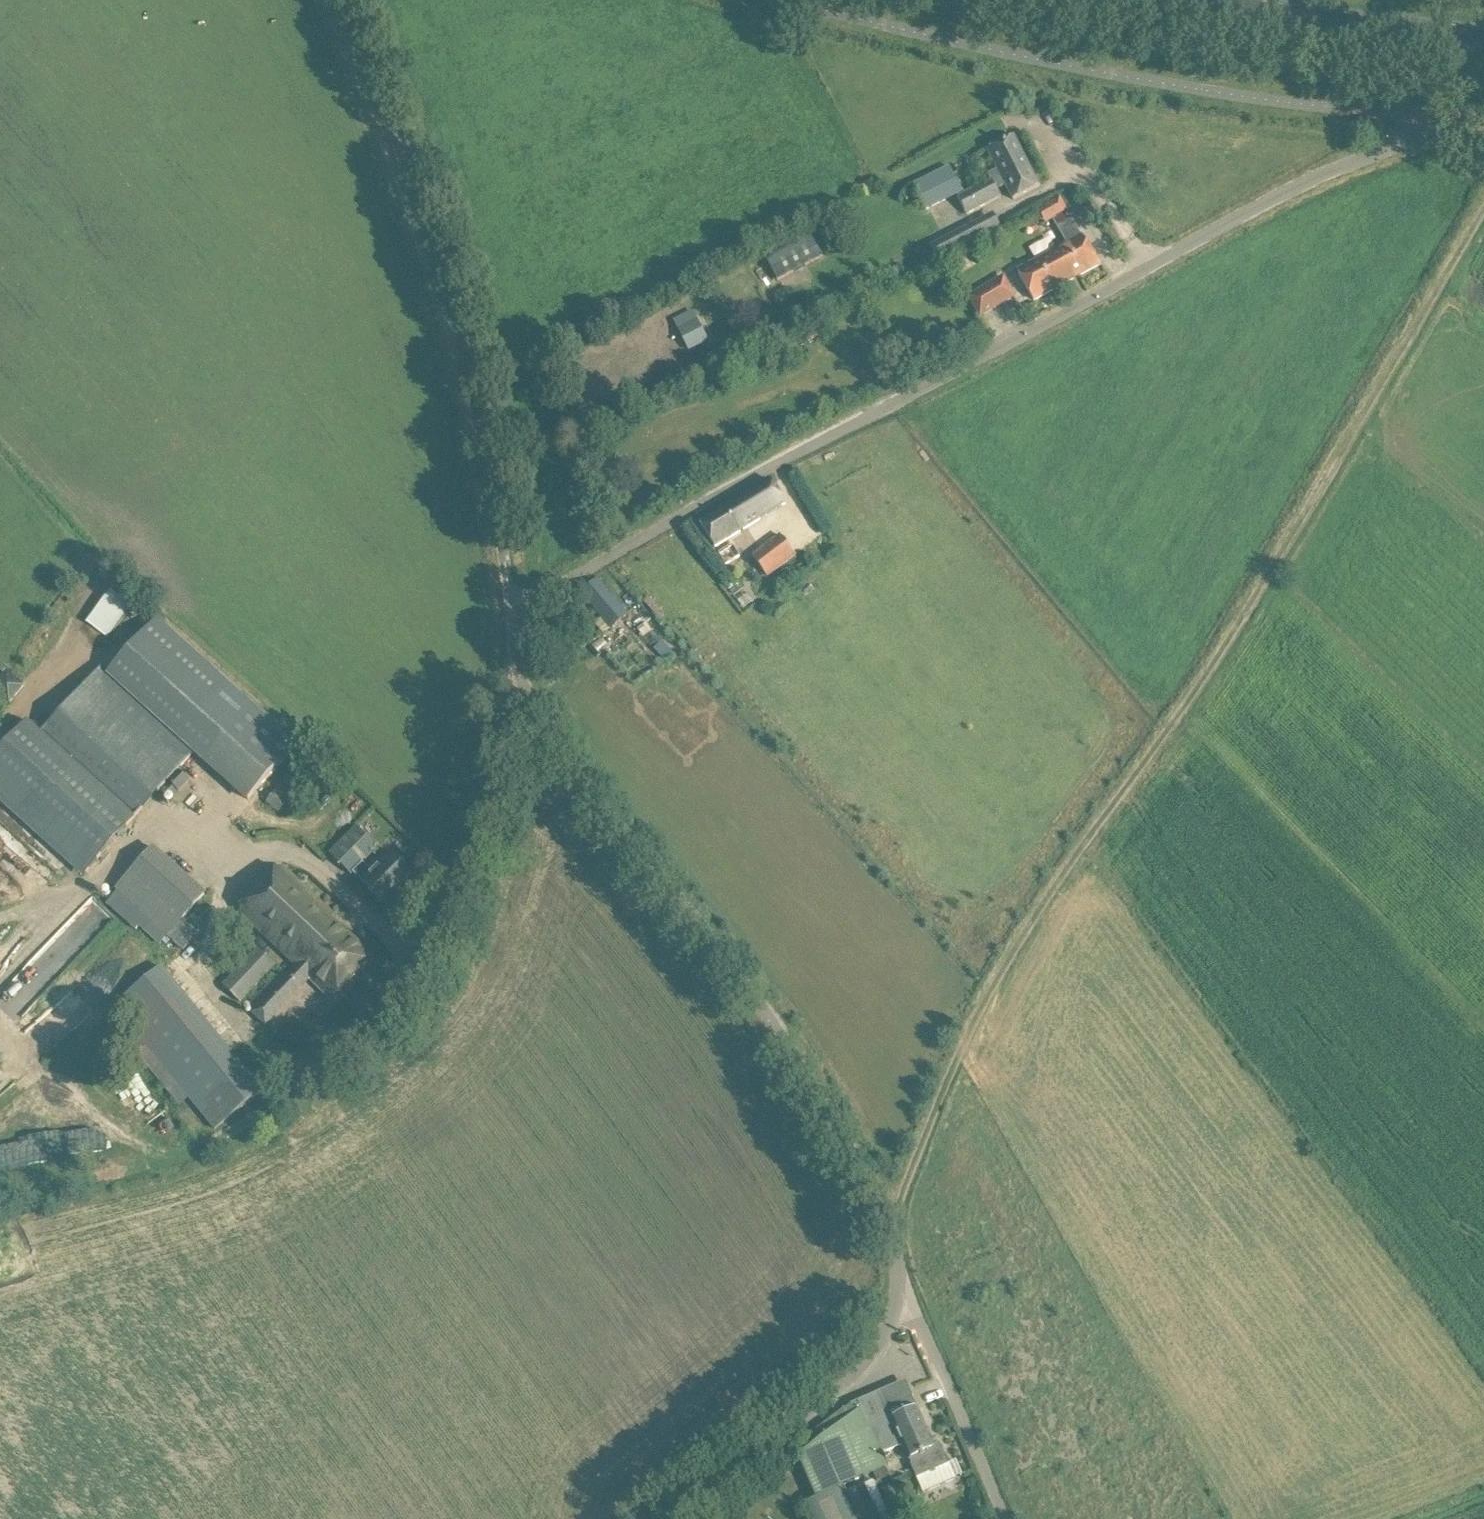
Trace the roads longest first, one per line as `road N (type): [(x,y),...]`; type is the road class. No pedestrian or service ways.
road 1 (track): [(885,1230),(1002,959),(1192,687),(1483,211)]
road 2 (unclassified): [(514,684),(510,611),(1307,181),(1395,144),(1411,116),(1483,122)]
road 3 (unclassified): [(906,1297),(846,1138),(743,977),(514,684)]
road 4 (unclassified): [(674,1518),(862,1366),(906,1297)]
road 5 (secondary): [(1483,38),(1193,0)]
road 6 (unclassified): [(449,926),(474,872),(514,684)]
road 7 (unclassified): [(1001,1518),(906,1297)]

